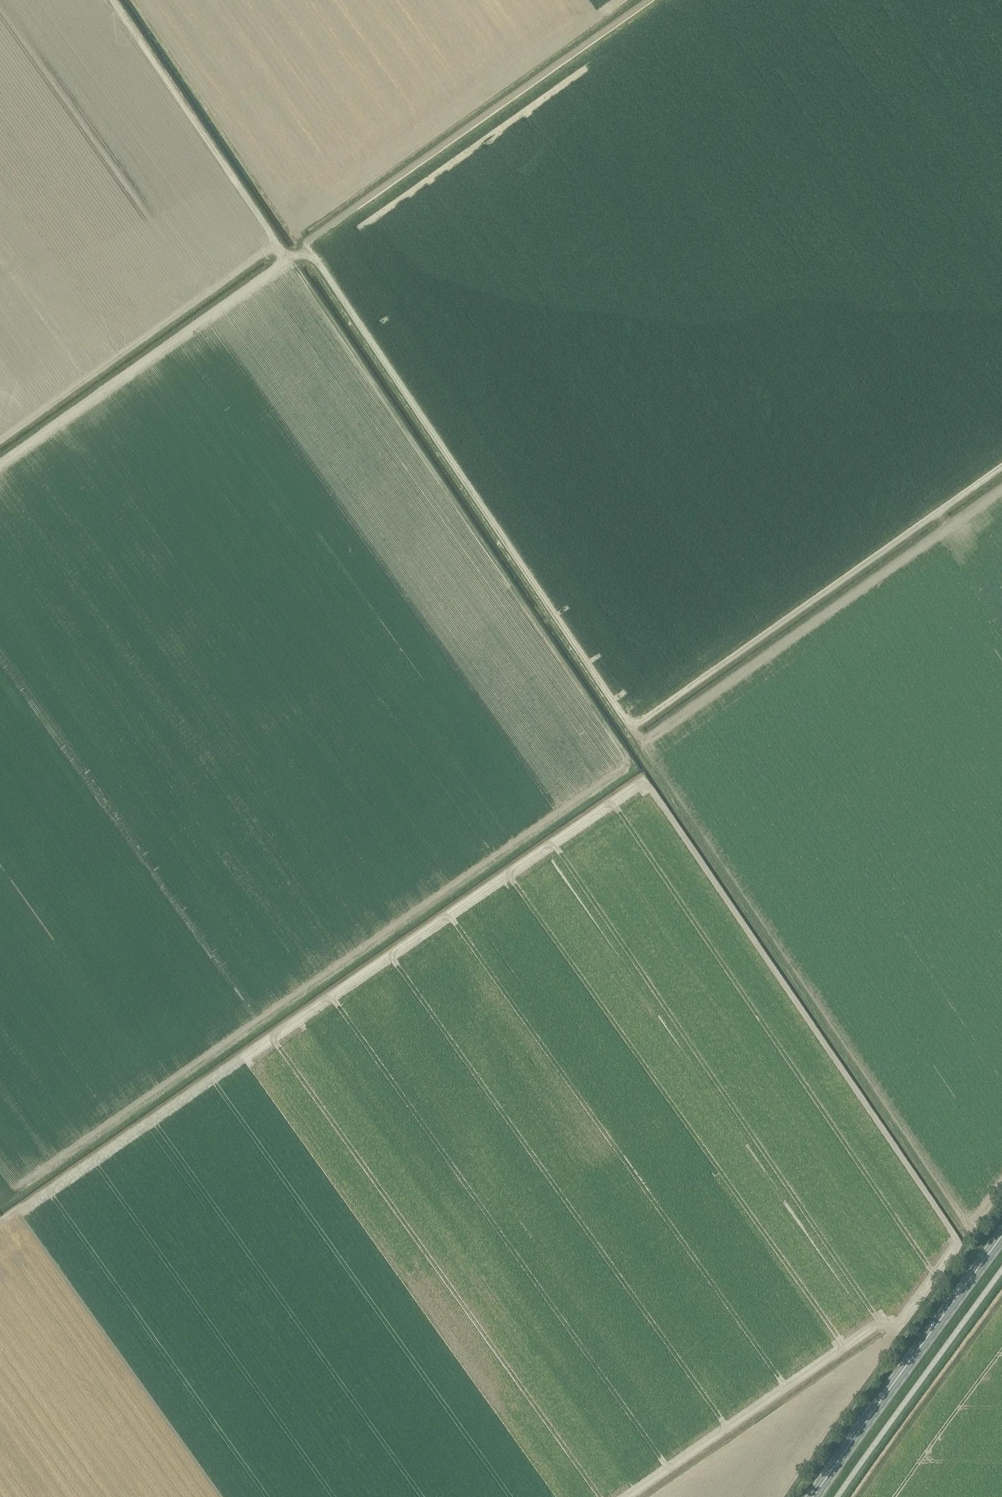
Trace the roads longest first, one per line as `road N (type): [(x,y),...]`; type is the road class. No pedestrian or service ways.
road 1 (secondary): [(813,1496),(1001,1235)]

